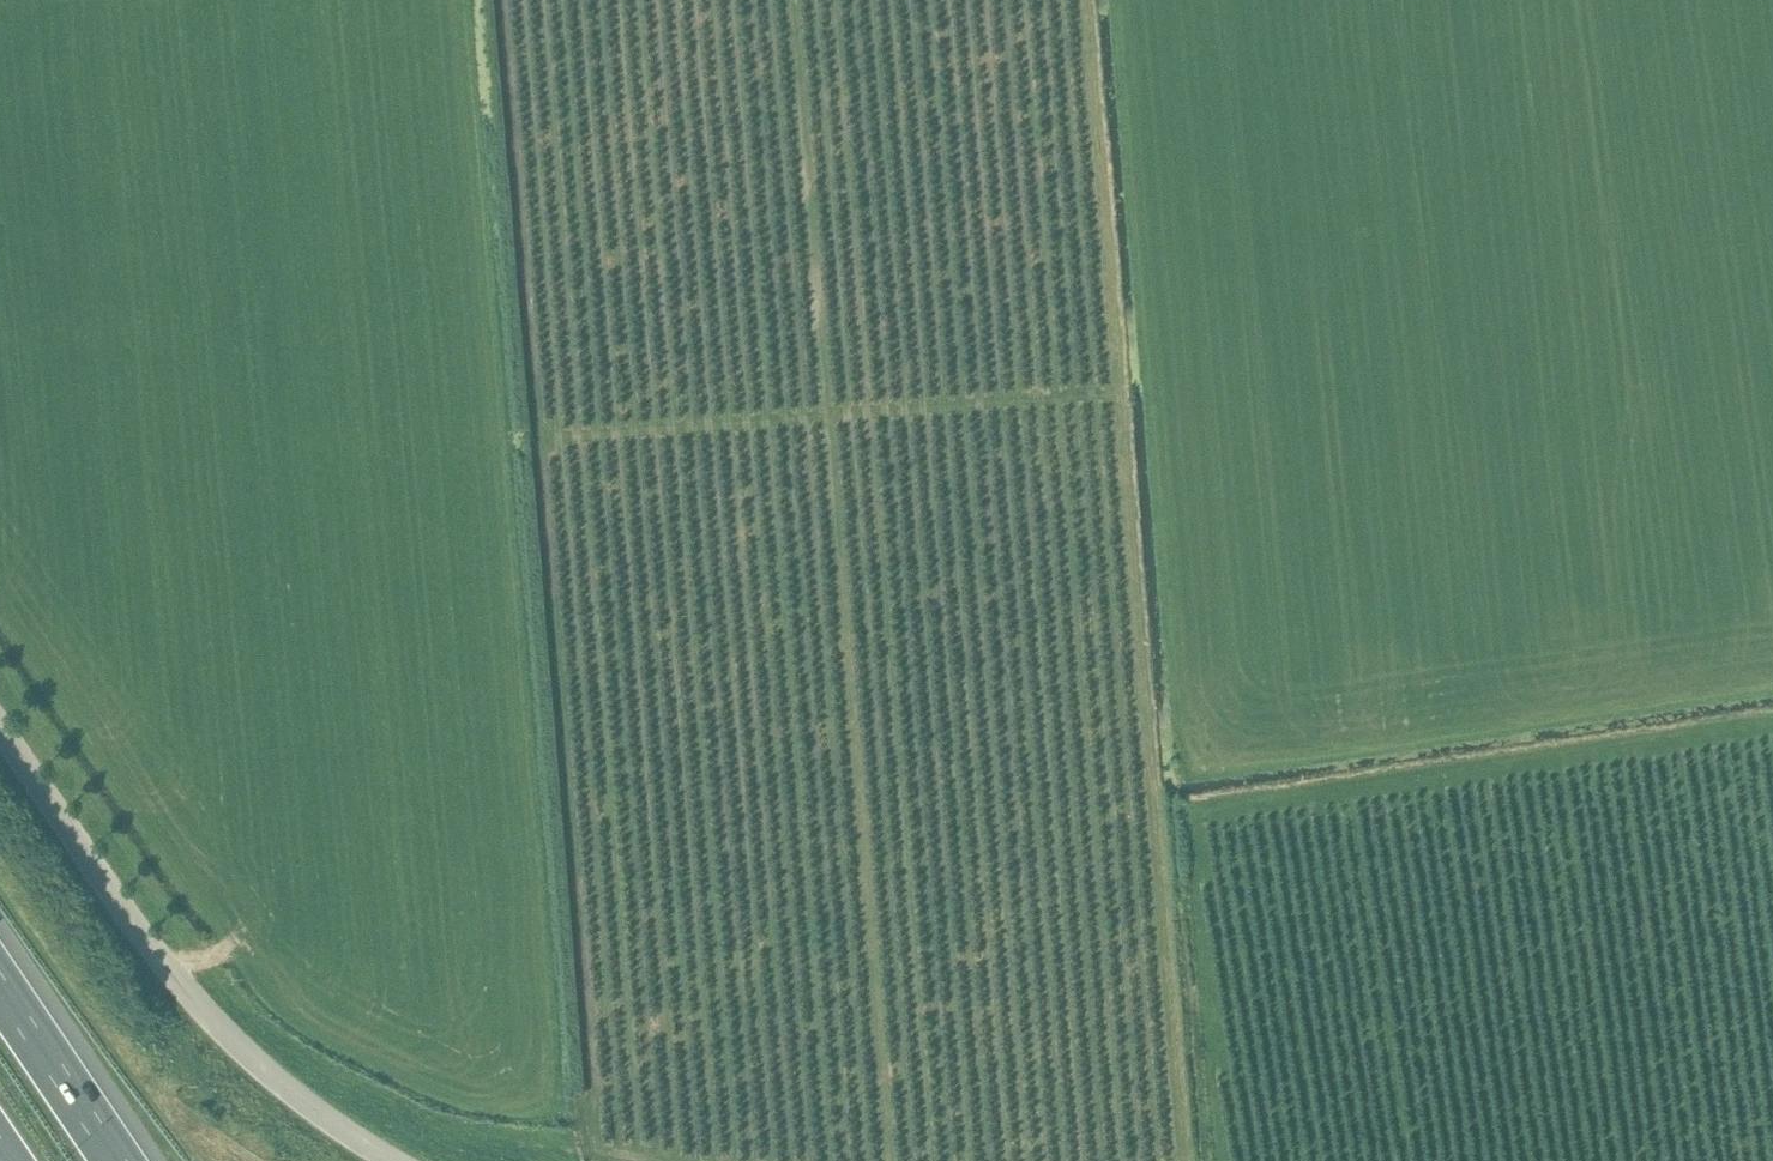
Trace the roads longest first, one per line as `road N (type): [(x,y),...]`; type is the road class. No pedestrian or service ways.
road 1 (tertiary): [(393,1160),(278,1085),(162,969),(0,726)]
road 2 (motorway): [(115,1160),(0,992)]

